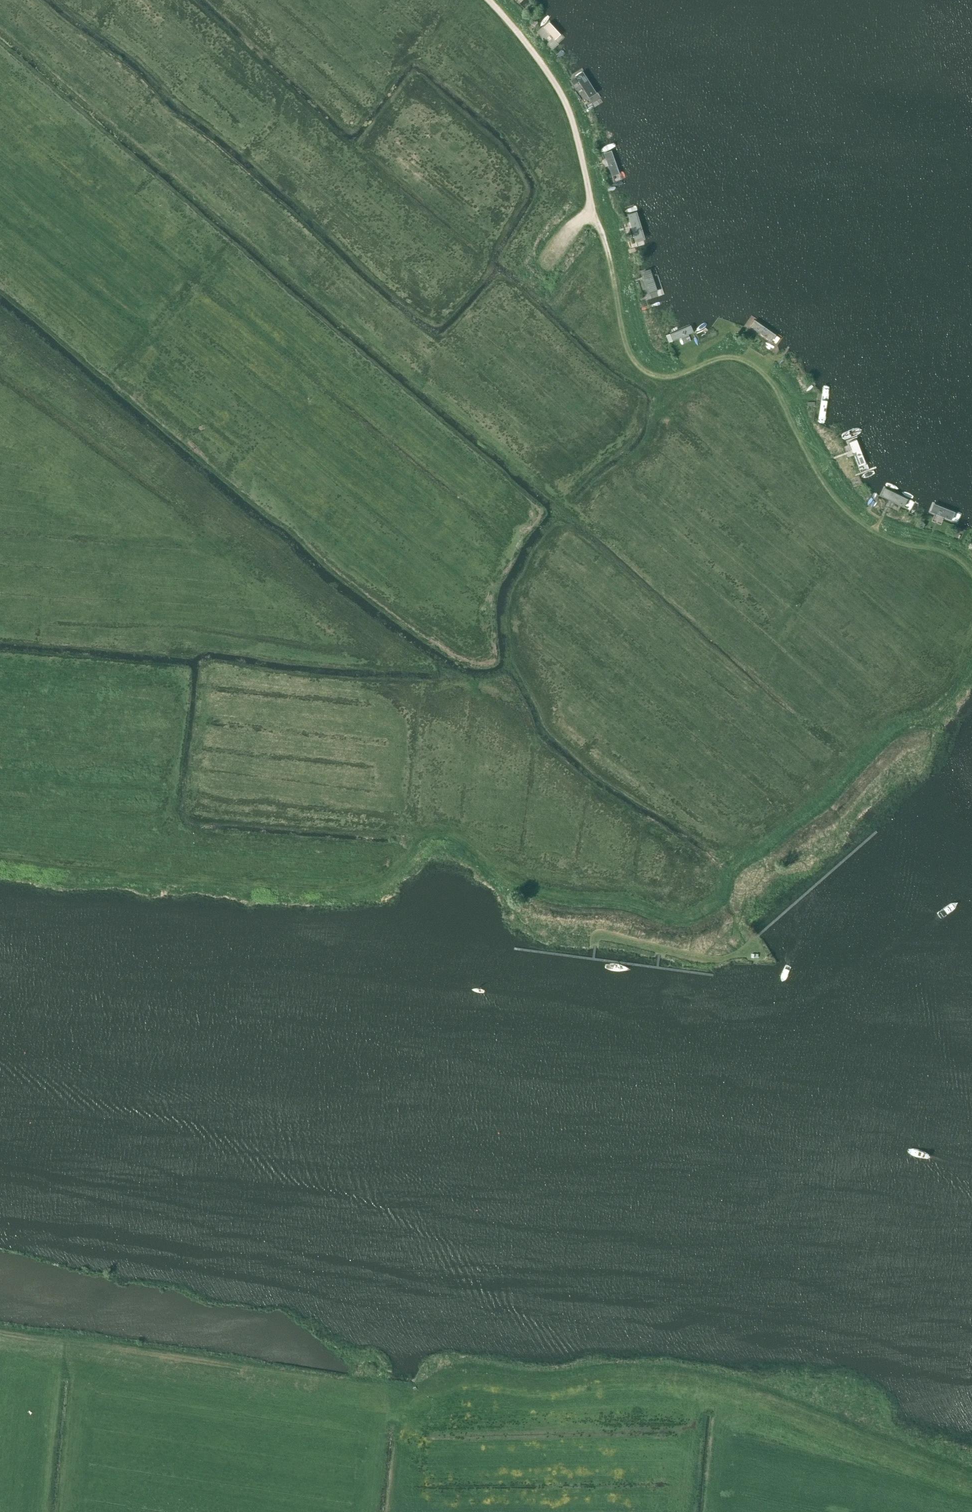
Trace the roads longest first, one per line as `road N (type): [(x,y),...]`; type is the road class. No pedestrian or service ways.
road 1 (track): [(582,216),(606,244),(619,297),(647,353),(676,359),(730,333),(769,359),(790,389),(801,435),(855,503),(971,565)]

